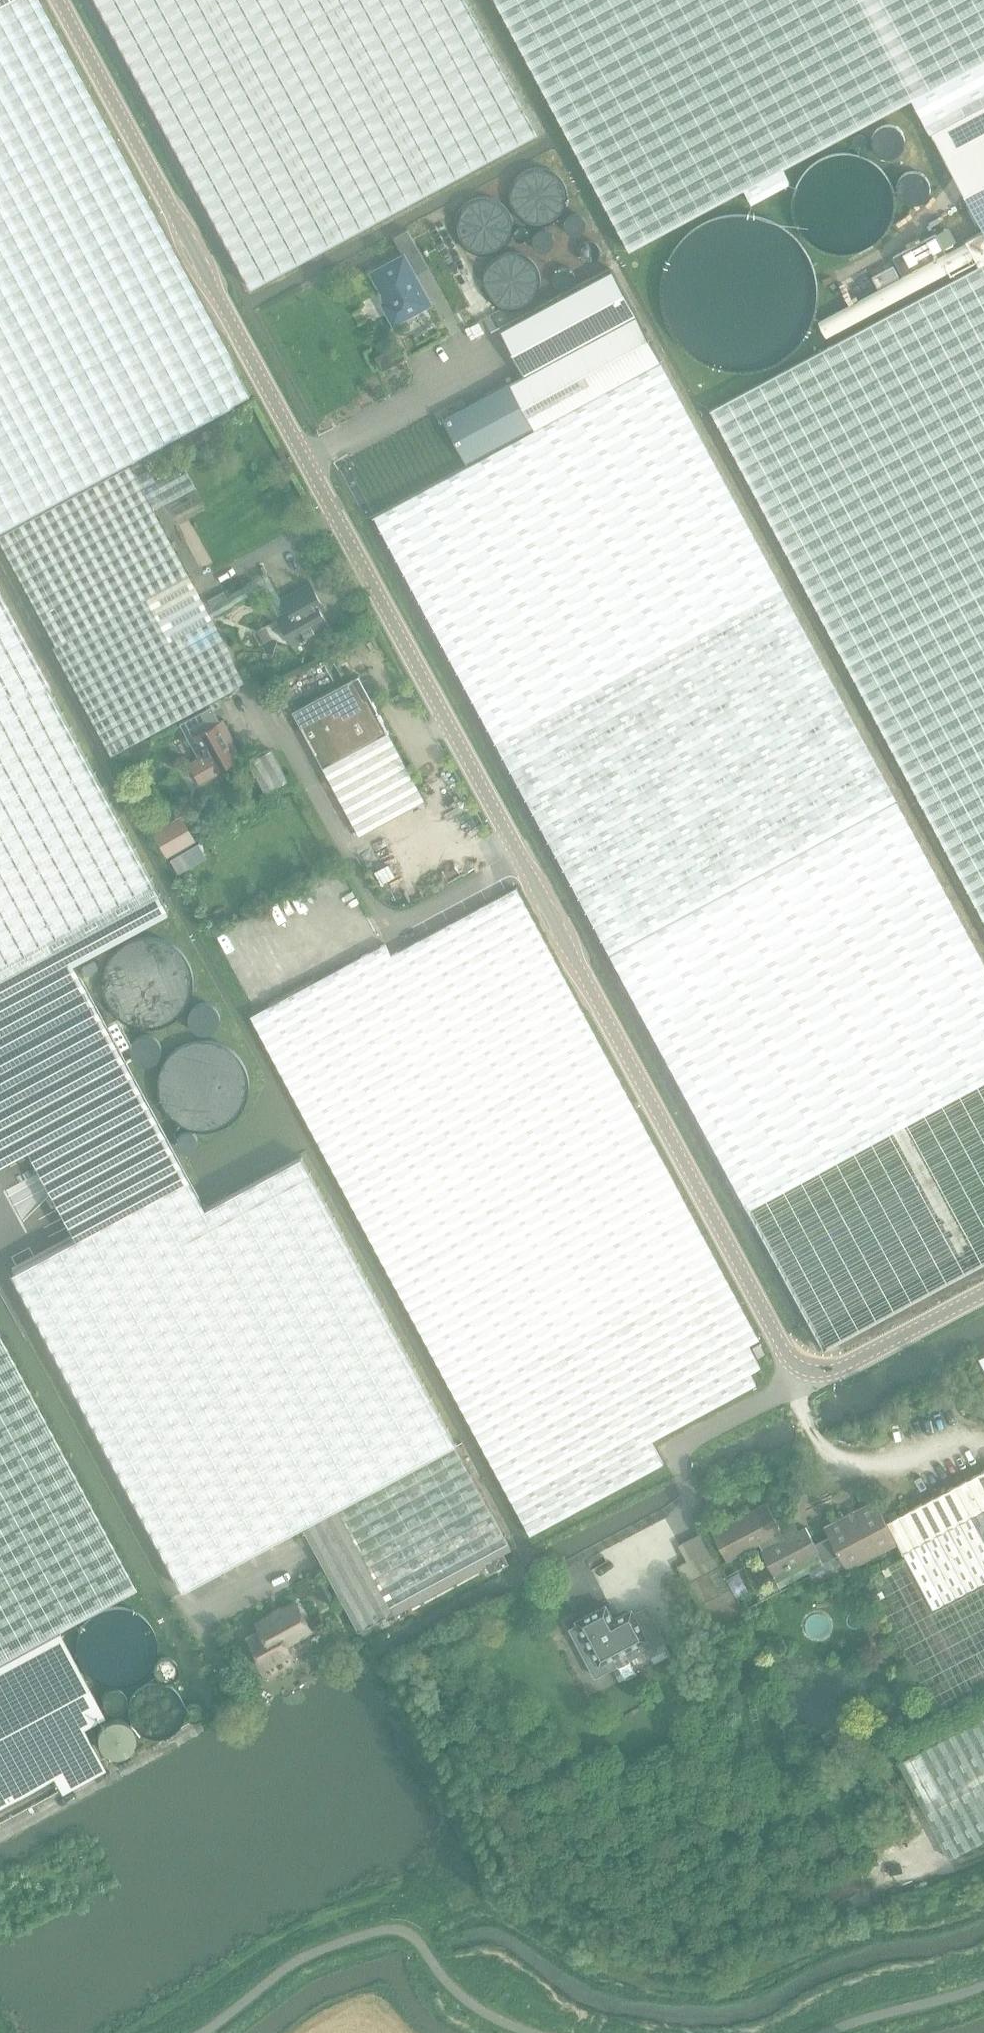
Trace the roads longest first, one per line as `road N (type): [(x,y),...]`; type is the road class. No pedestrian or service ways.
road 1 (tertiary): [(62,0),(795,1364),(841,1367),(983,1292)]

